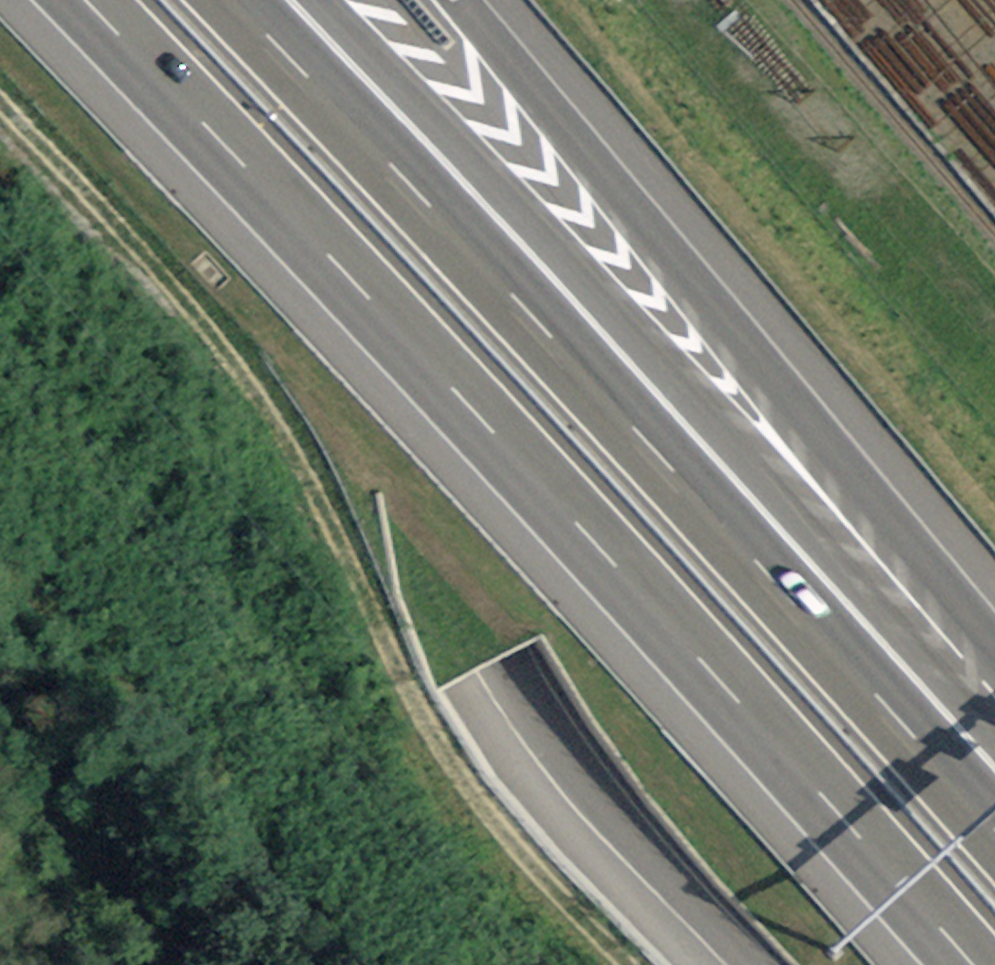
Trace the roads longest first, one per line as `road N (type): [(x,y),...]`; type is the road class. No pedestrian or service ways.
road 1 (motorway): [(77,0),(243,166),(954,964)]
road 2 (motorway): [(994,834),(227,0)]
road 3 (motorway): [(527,0),(382,456),(411,584),(493,700),(746,964)]
road 4 (track): [(0,112),(221,331),(455,780),(622,964)]
road 5 (motorway): [(994,670),(354,0)]

